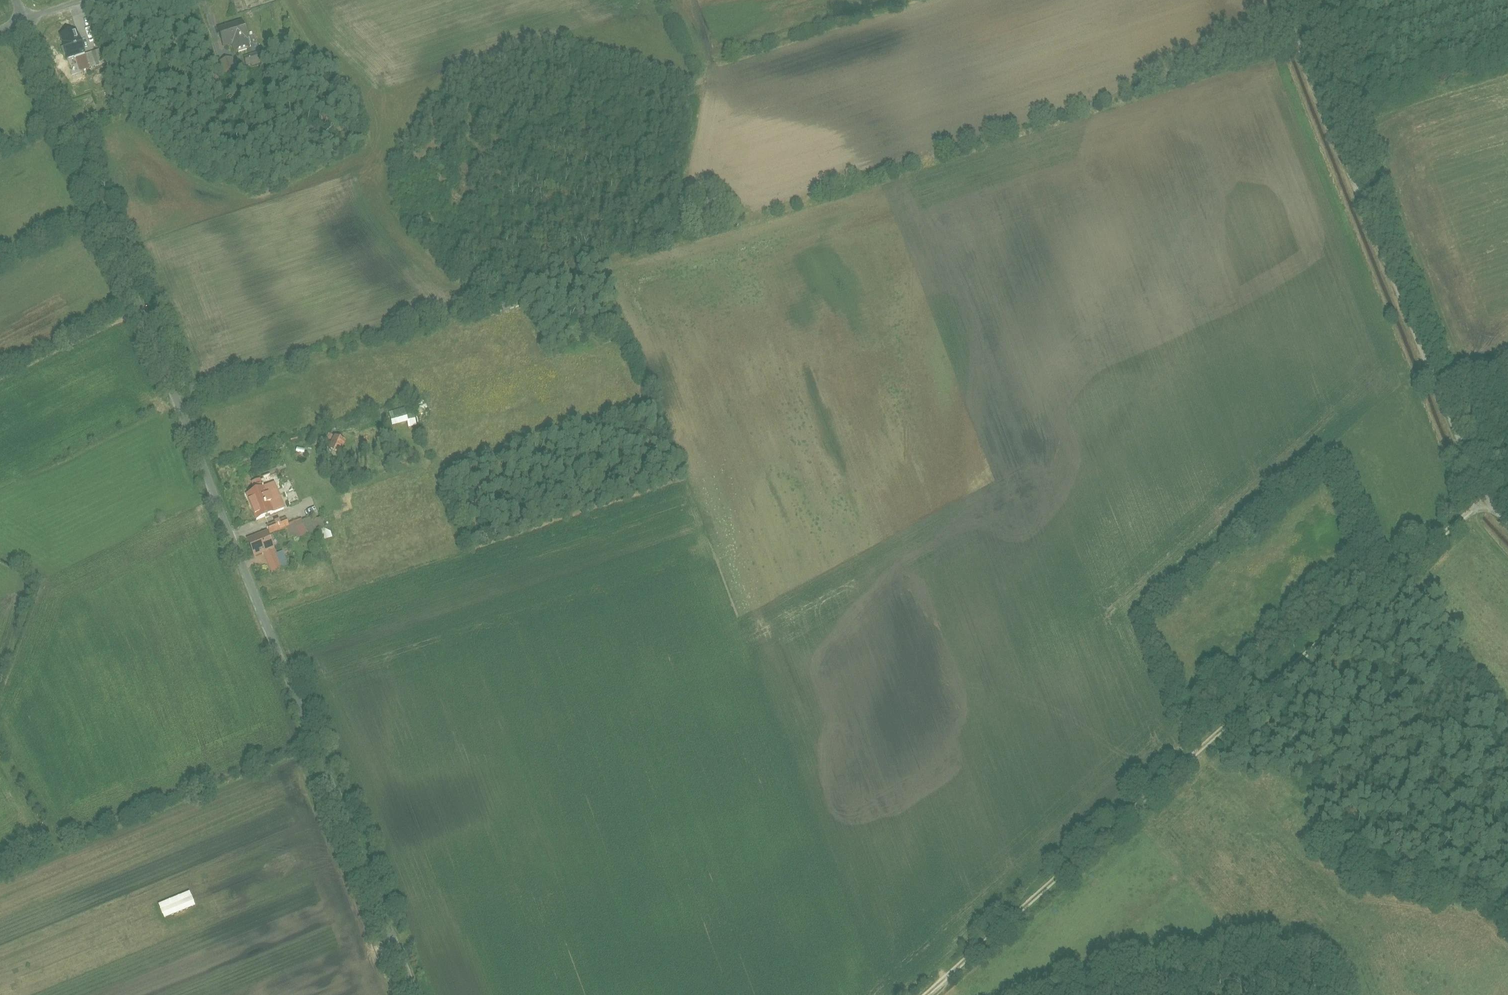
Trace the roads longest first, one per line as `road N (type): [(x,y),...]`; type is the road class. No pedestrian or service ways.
road 1 (unclassified): [(74,149),(419,994)]
road 2 (track): [(1486,492),(926,994)]
road 3 (track): [(1486,492),(1285,0)]
road 4 (residential): [(23,20),(74,149)]

